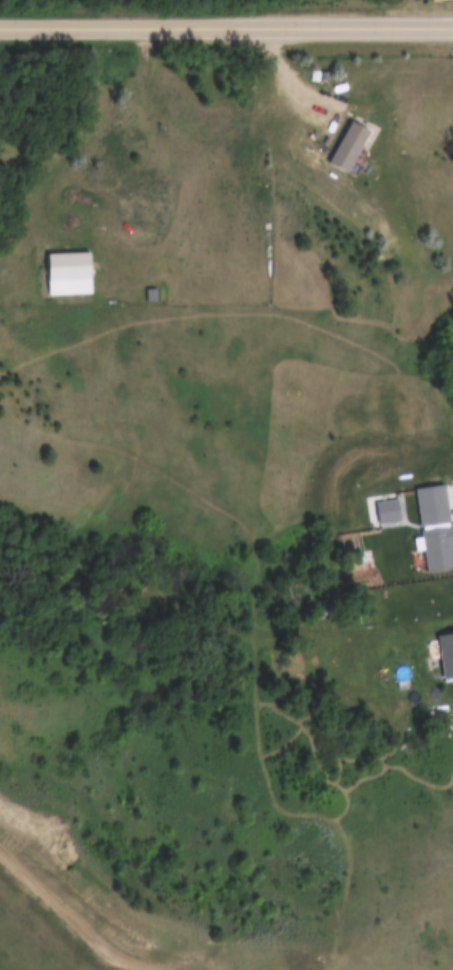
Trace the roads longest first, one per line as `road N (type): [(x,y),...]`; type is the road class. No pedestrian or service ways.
road 1 (tertiary): [(452,26),(0,25)]

